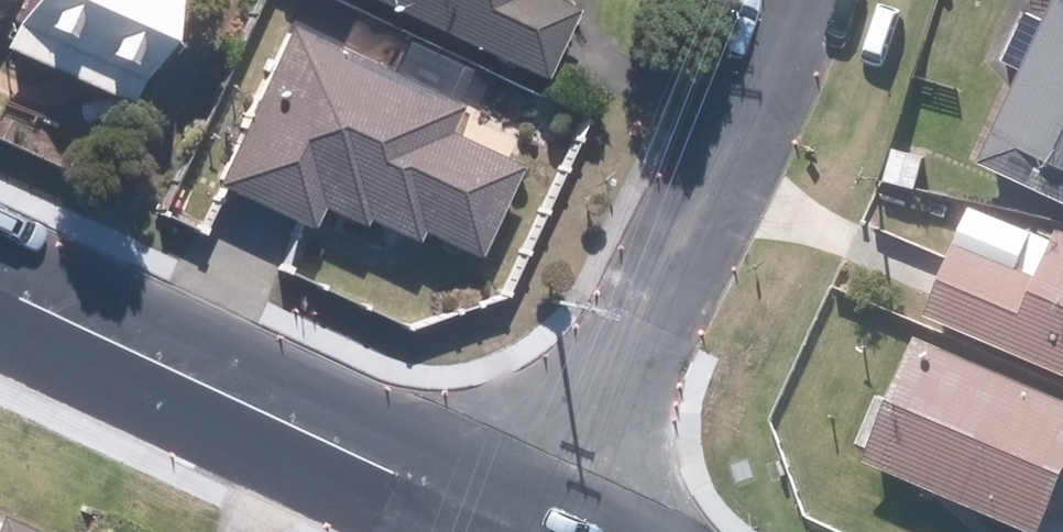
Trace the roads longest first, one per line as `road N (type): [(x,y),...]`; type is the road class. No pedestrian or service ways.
road 1 (secondary): [(538,528),(0,285)]
road 2 (residential): [(784,0),(538,528)]

